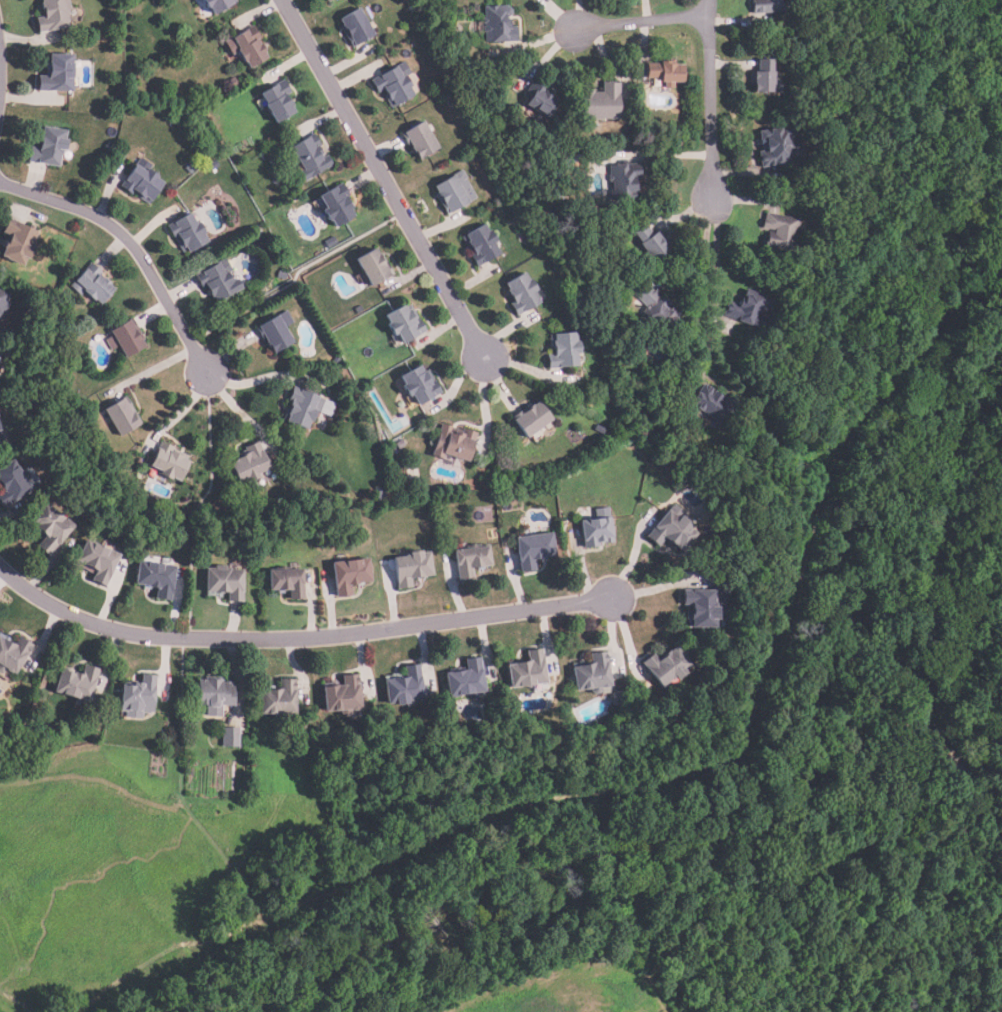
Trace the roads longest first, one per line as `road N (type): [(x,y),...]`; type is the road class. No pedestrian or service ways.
road 1 (residential): [(0,568),(57,610),(124,634),(225,642),(388,631),(608,598)]
road 2 (residential): [(284,0),(482,358)]
road 3 (residential): [(206,373),(136,249),(82,211),(0,184)]
road 4 (residential): [(714,0),(711,203)]
road 5 (residential): [(714,42),(695,28),(566,42)]

